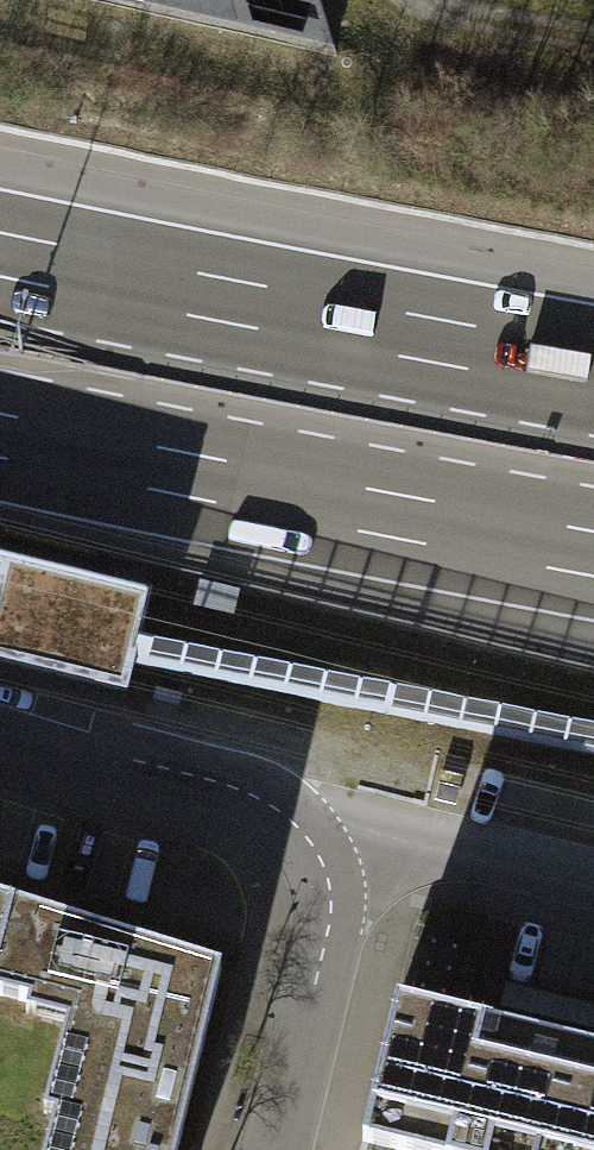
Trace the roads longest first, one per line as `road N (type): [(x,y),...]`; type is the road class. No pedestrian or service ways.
road 1 (motorway): [(0,435),(593,554)]
road 2 (motorway): [(593,371),(0,255)]
road 3 (residential): [(334,851),(285,803),(0,723)]
road 4 (residential): [(272,1149),(329,927),(334,851)]
road 5 (residential): [(593,883),(405,839),(334,851)]

